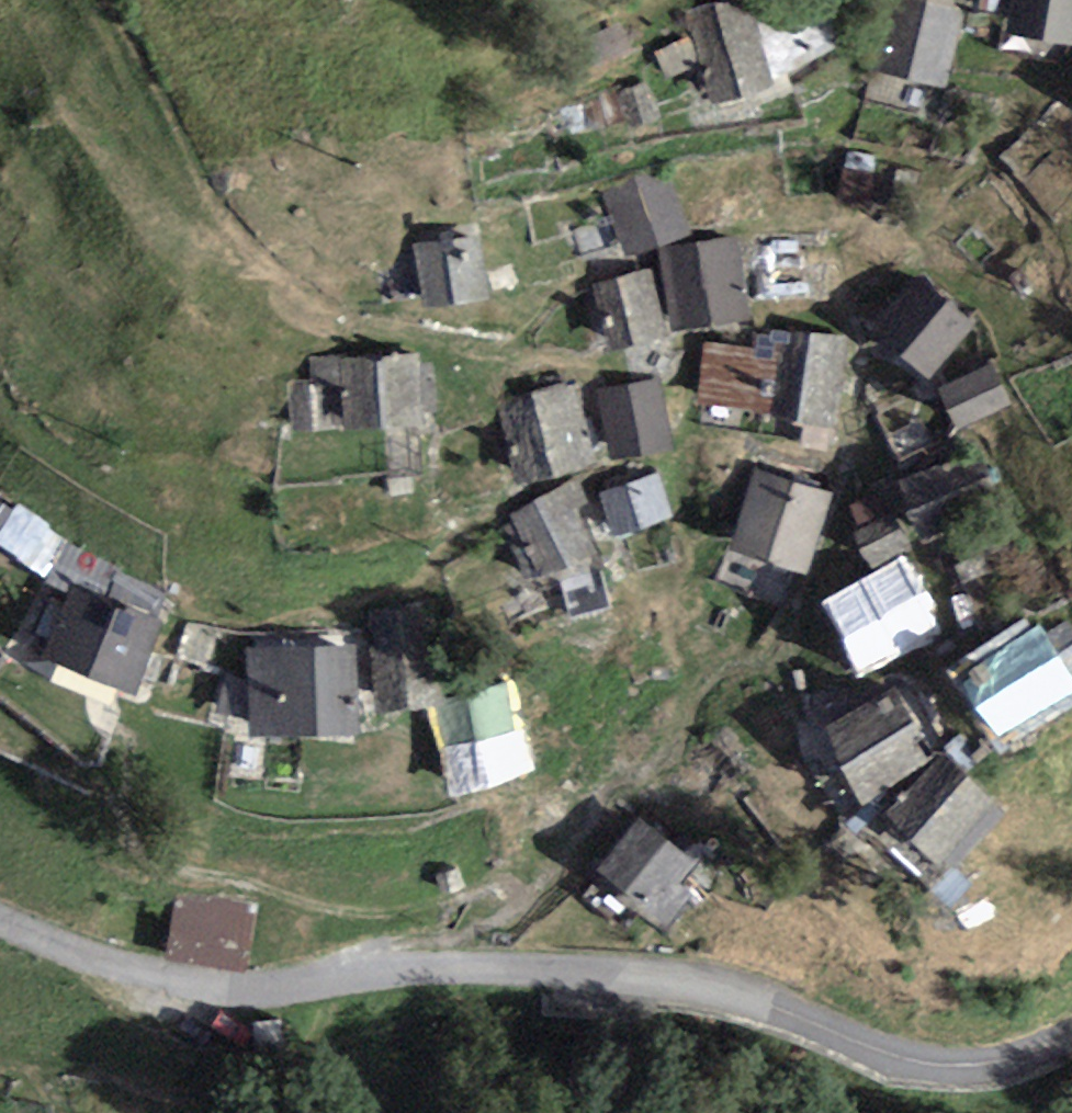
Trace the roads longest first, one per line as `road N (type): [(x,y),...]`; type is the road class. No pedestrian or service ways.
road 1 (unclassified): [(0,918),(133,974),(206,988),(253,992),(485,966),(732,990),(930,1064),(990,1066),(1071,1037)]

